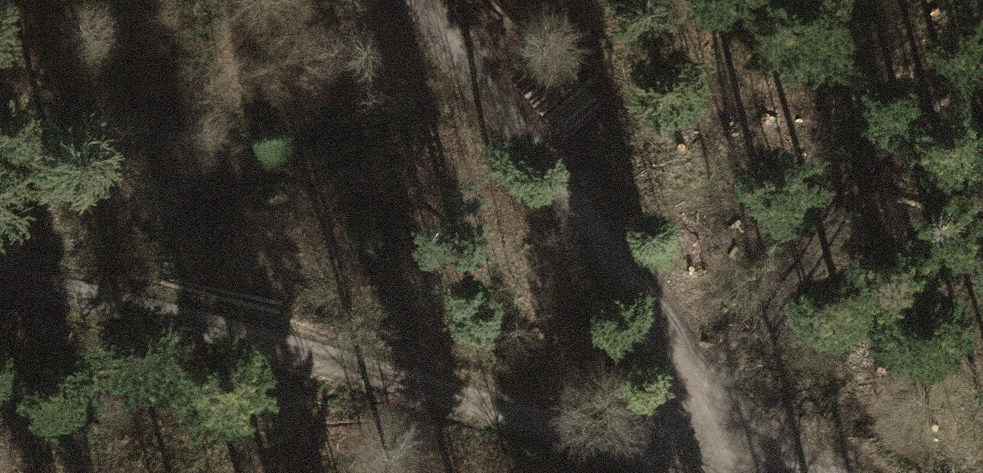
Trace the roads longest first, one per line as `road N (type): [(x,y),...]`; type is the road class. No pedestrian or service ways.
road 1 (track): [(0,278),(611,442),(818,472)]
road 2 (track): [(407,0),(599,232),(740,472)]

